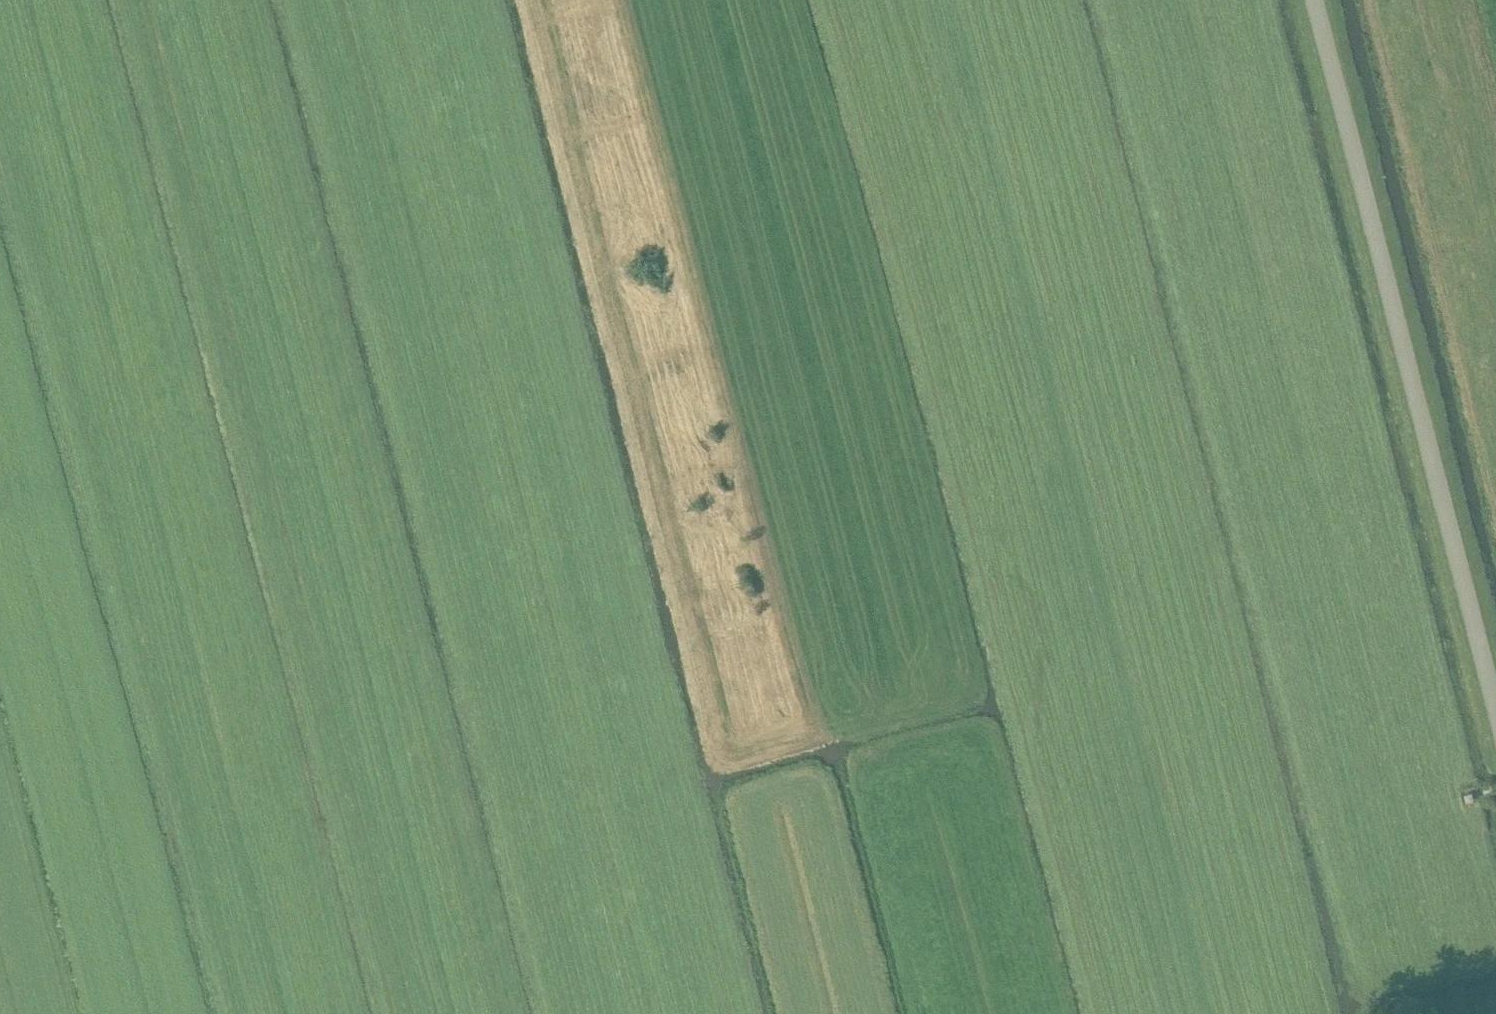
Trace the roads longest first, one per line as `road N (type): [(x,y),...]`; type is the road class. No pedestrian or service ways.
road 1 (unclassified): [(1495,742),(1305,0)]

